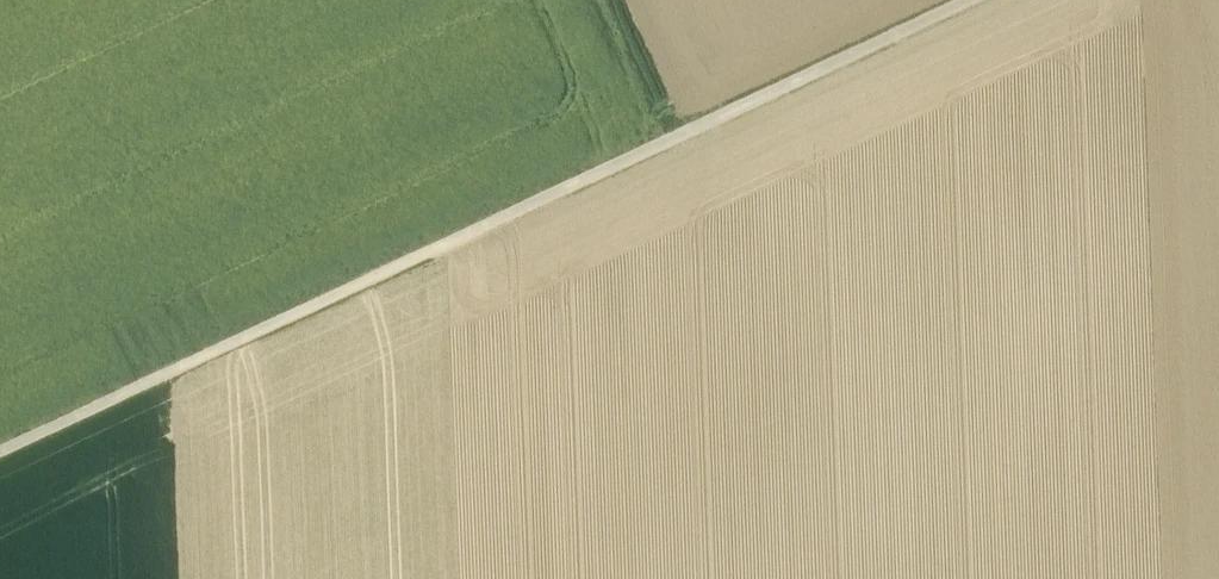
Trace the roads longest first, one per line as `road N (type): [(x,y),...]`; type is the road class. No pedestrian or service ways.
road 1 (track): [(967,0),(0,452)]

